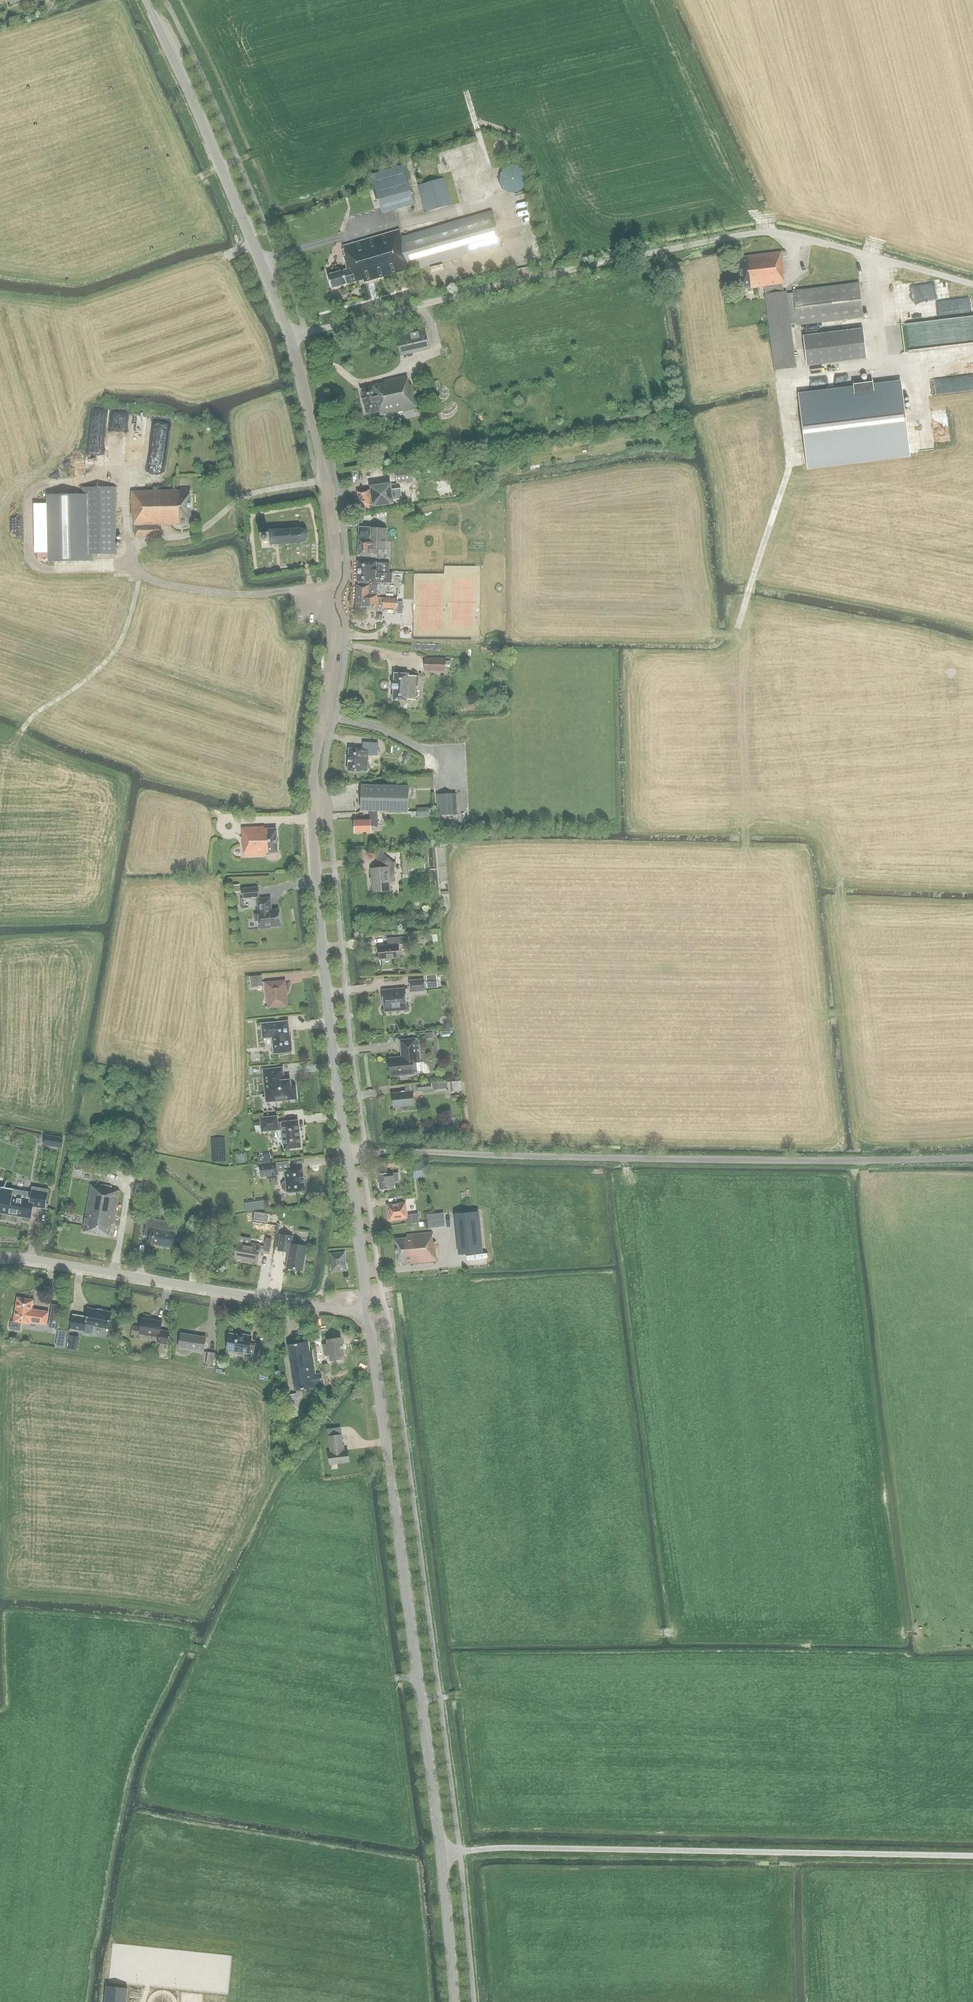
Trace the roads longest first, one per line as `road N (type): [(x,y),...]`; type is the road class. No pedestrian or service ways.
road 1 (secondary): [(362,1310),(366,1291),(315,865),(314,775),(334,630),(331,514),(282,317),(146,0)]
road 2 (secondary): [(454,2001),(372,1335),(362,1310)]
road 3 (track): [(972,1856),(440,1853)]
road 4 (tertiary): [(0,1257),(362,1310)]
road 5 (track): [(140,574),(120,643),(107,661),(24,730)]
road 6 (track): [(738,627),(790,465)]

